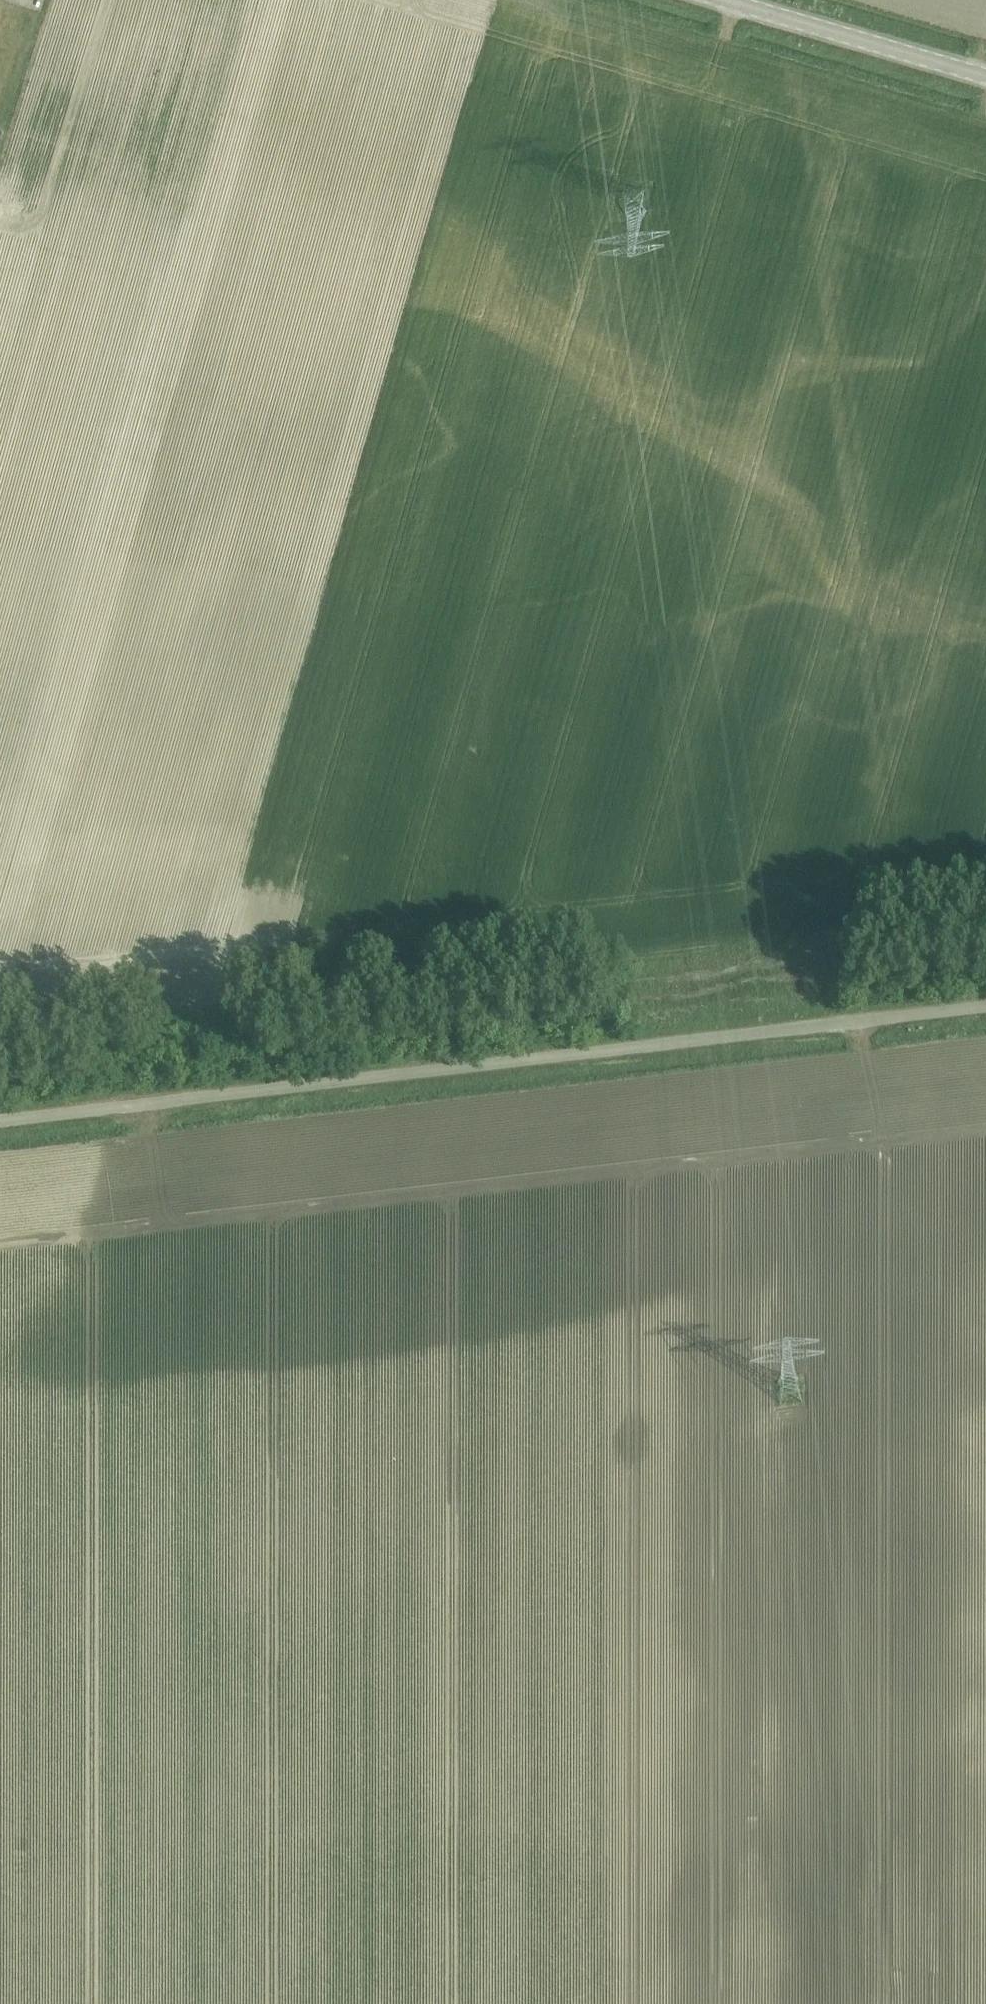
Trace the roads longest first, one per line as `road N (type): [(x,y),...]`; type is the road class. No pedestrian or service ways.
road 1 (unclassified): [(0,1123),(985,1010)]
road 2 (unclassified): [(985,82),(709,0)]

